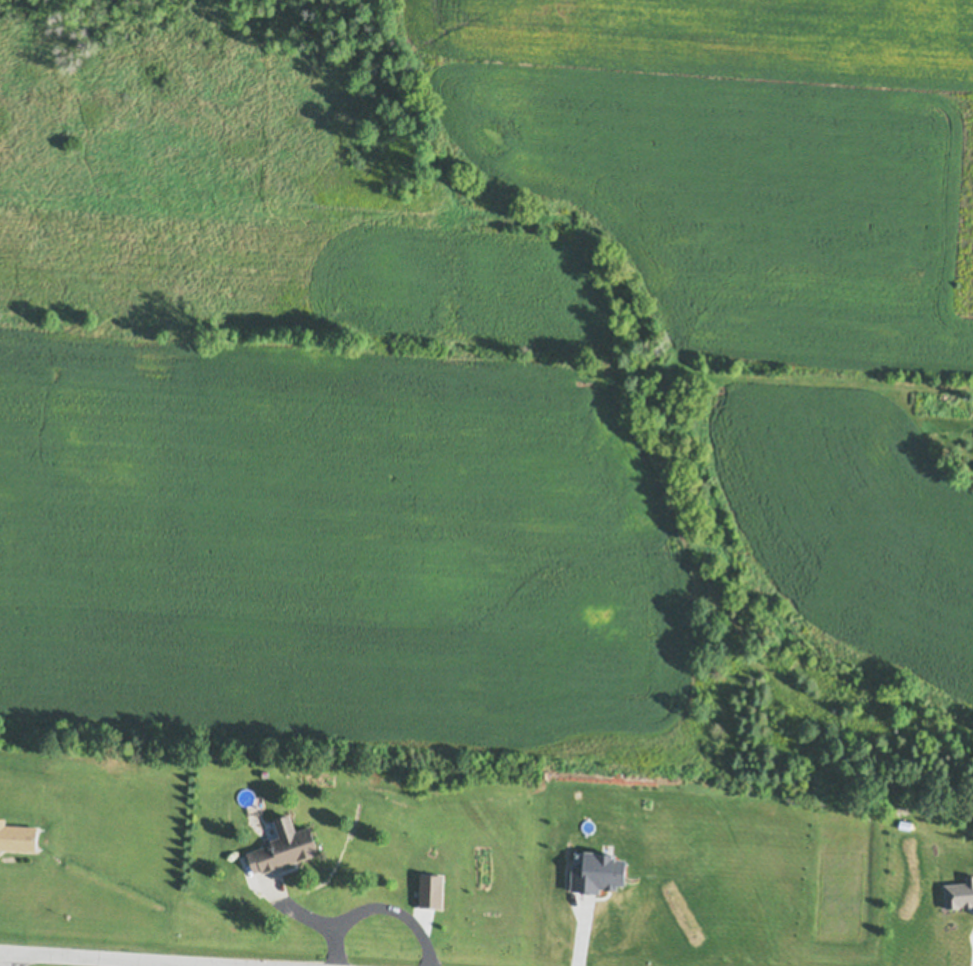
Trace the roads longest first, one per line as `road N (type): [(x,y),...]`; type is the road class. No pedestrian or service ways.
road 1 (residential): [(221,965),(0,952)]

